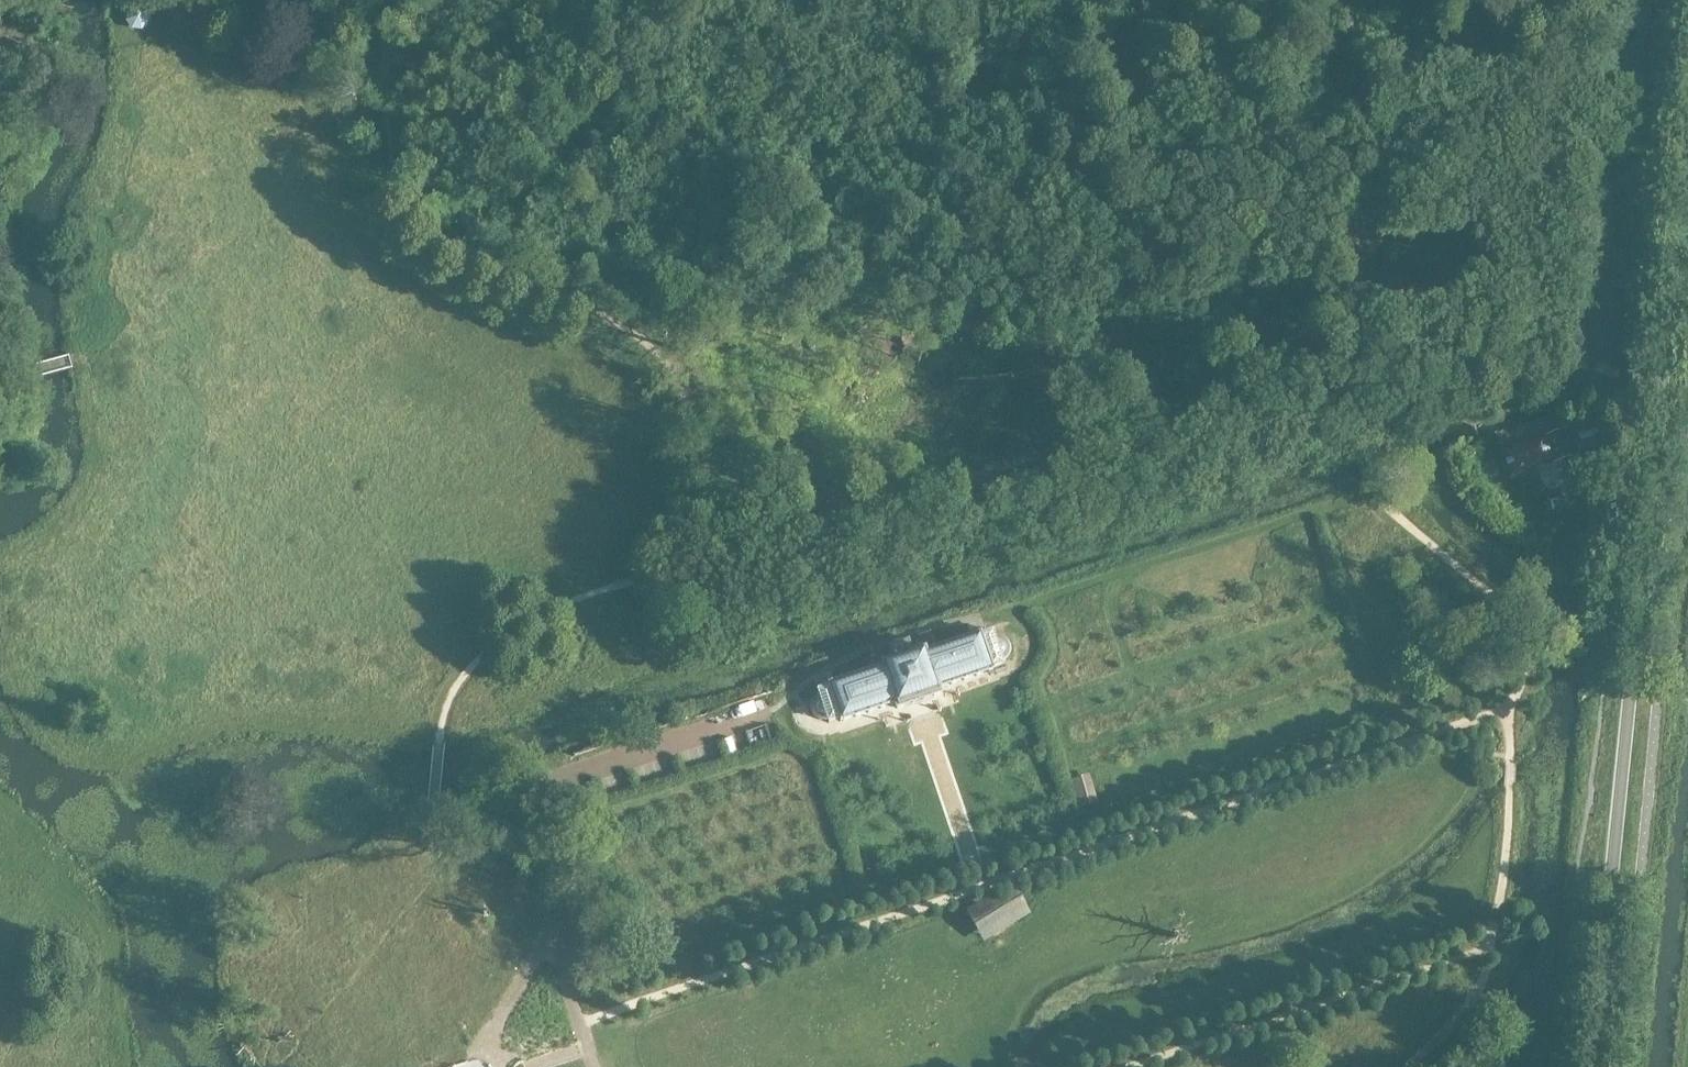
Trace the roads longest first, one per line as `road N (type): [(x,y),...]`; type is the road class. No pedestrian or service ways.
road 1 (tertiary): [(1593,1066),(1687,113)]

